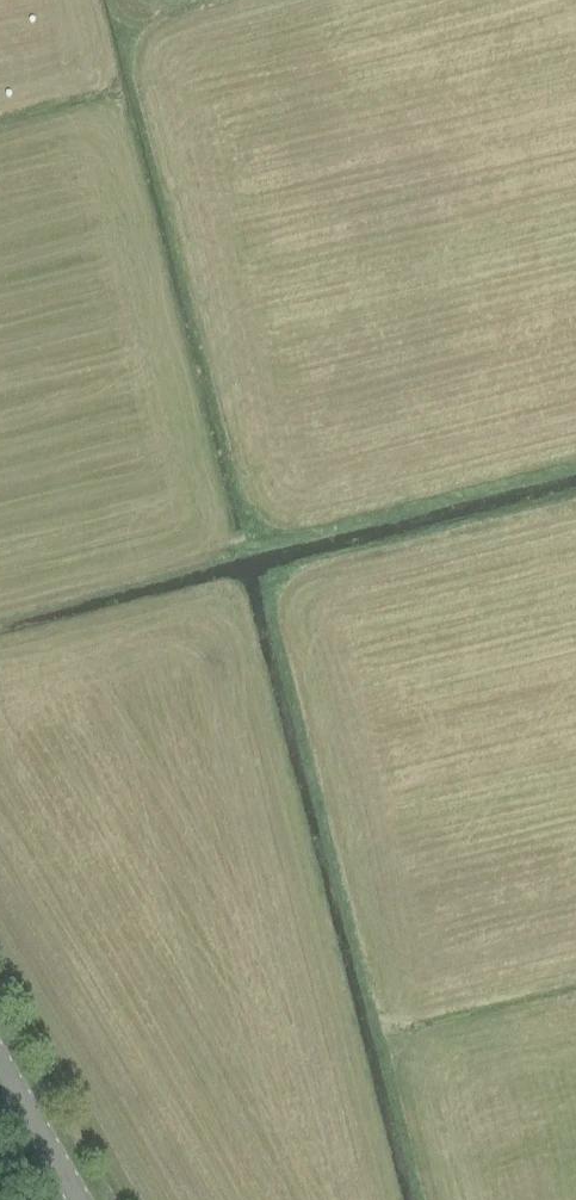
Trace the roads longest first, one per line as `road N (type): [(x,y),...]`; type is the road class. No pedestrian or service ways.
road 1 (tertiary): [(94,1199),(0,1042)]

